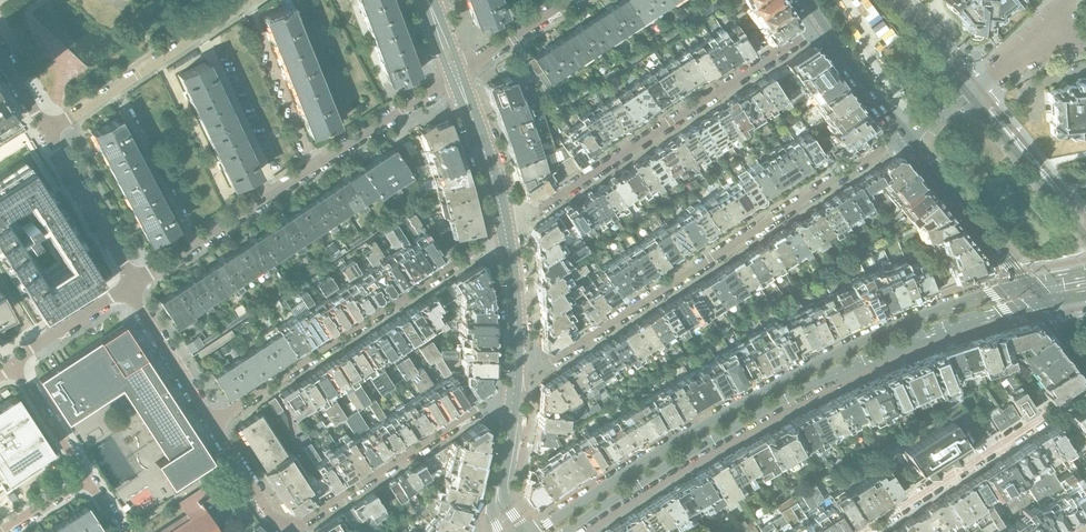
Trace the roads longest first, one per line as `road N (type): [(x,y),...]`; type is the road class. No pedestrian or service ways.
road 1 (tertiary): [(1024,285),(926,315),(805,369),(534,531)]
road 2 (tertiary): [(566,531),(829,378),(910,341),(1036,302)]
road 3 (residential): [(906,135),(552,363),(516,366)]
road 4 (residential): [(127,287),(456,72)]
road 5 (residential): [(505,232),(821,23)]
road 6 (residential): [(505,232),(211,424)]
road 7 (residential): [(88,477),(15,365),(127,287)]
road 8 (residential): [(865,531),(1085,393)]
road 9 (residential): [(512,404),(477,411),(293,531)]
road 10 (residential): [(250,0),(45,132)]
road 11 (secondary): [(906,135),(1024,285)]
road 12 (secondary): [(1085,236),(971,92)]
road 13 (residential): [(127,287),(45,132)]
road 14 (residential): [(456,72),(505,232)]
road 15 (residential): [(211,424),(127,287)]
road 16 (secondary): [(821,23),(906,135)]
road 17 (residential): [(456,72),(570,0)]
road 18 (residential): [(505,232),(516,366)]
road 19 (residential): [(285,531),(211,424)]

